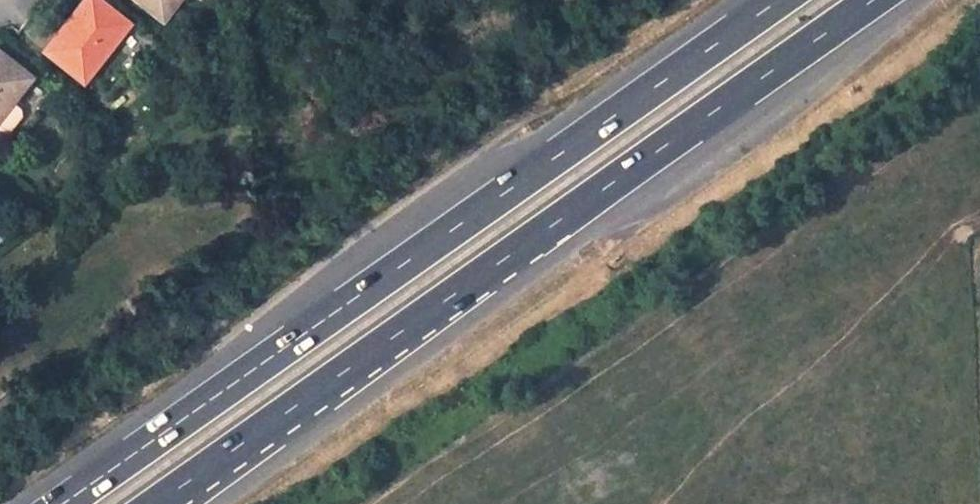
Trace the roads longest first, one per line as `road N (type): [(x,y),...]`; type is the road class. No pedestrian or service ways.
road 1 (motorway): [(780,0),(63,503)]
road 2 (motorway): [(156,503),(872,0)]

